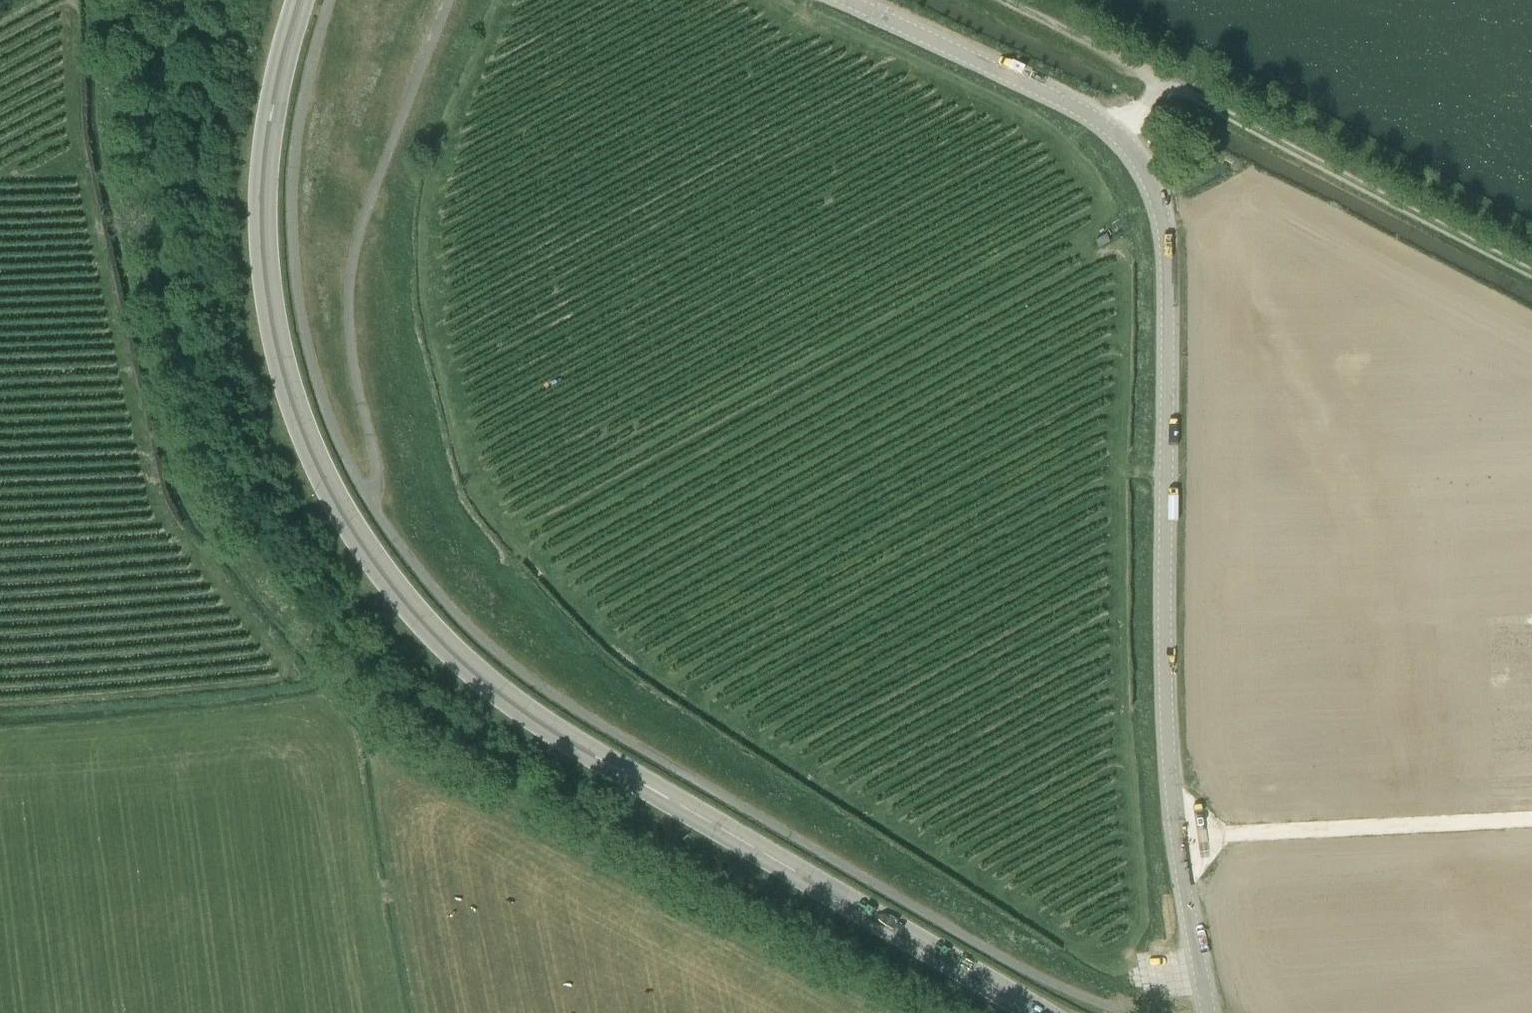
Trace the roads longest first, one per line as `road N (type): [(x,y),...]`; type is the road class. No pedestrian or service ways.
road 1 (tertiary): [(1039,1012),(516,706),(417,616),(374,558),(306,439),(281,363),(265,268),(268,137),(300,0)]
road 2 (tertiary): [(1208,1012),(1180,866),(1168,734),(1164,232),(1146,173),(1116,134)]
road 3 (track): [(1531,272),(1166,84)]
road 4 (tertiary): [(844,0),(1116,134)]
road 5 (track): [(1166,84),(998,0)]

